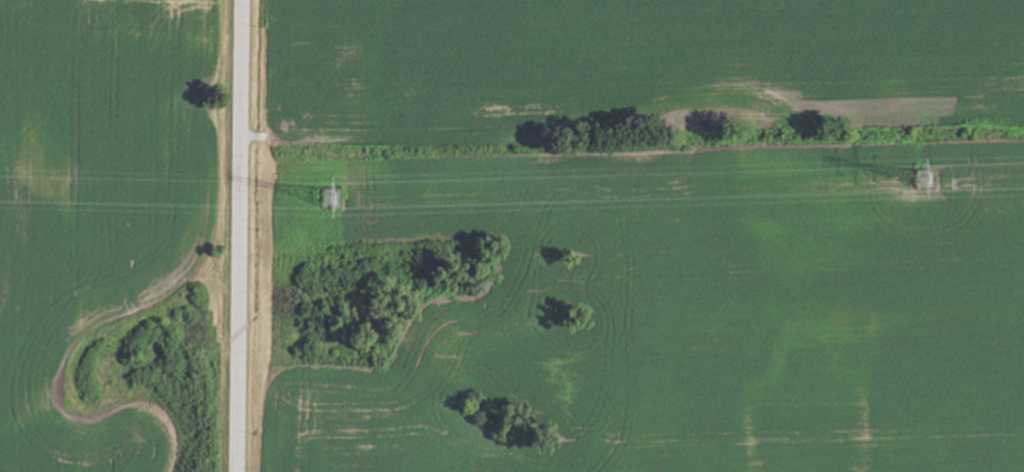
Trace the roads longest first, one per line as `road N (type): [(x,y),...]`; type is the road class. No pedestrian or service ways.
road 1 (residential): [(234,471),(241,0)]

